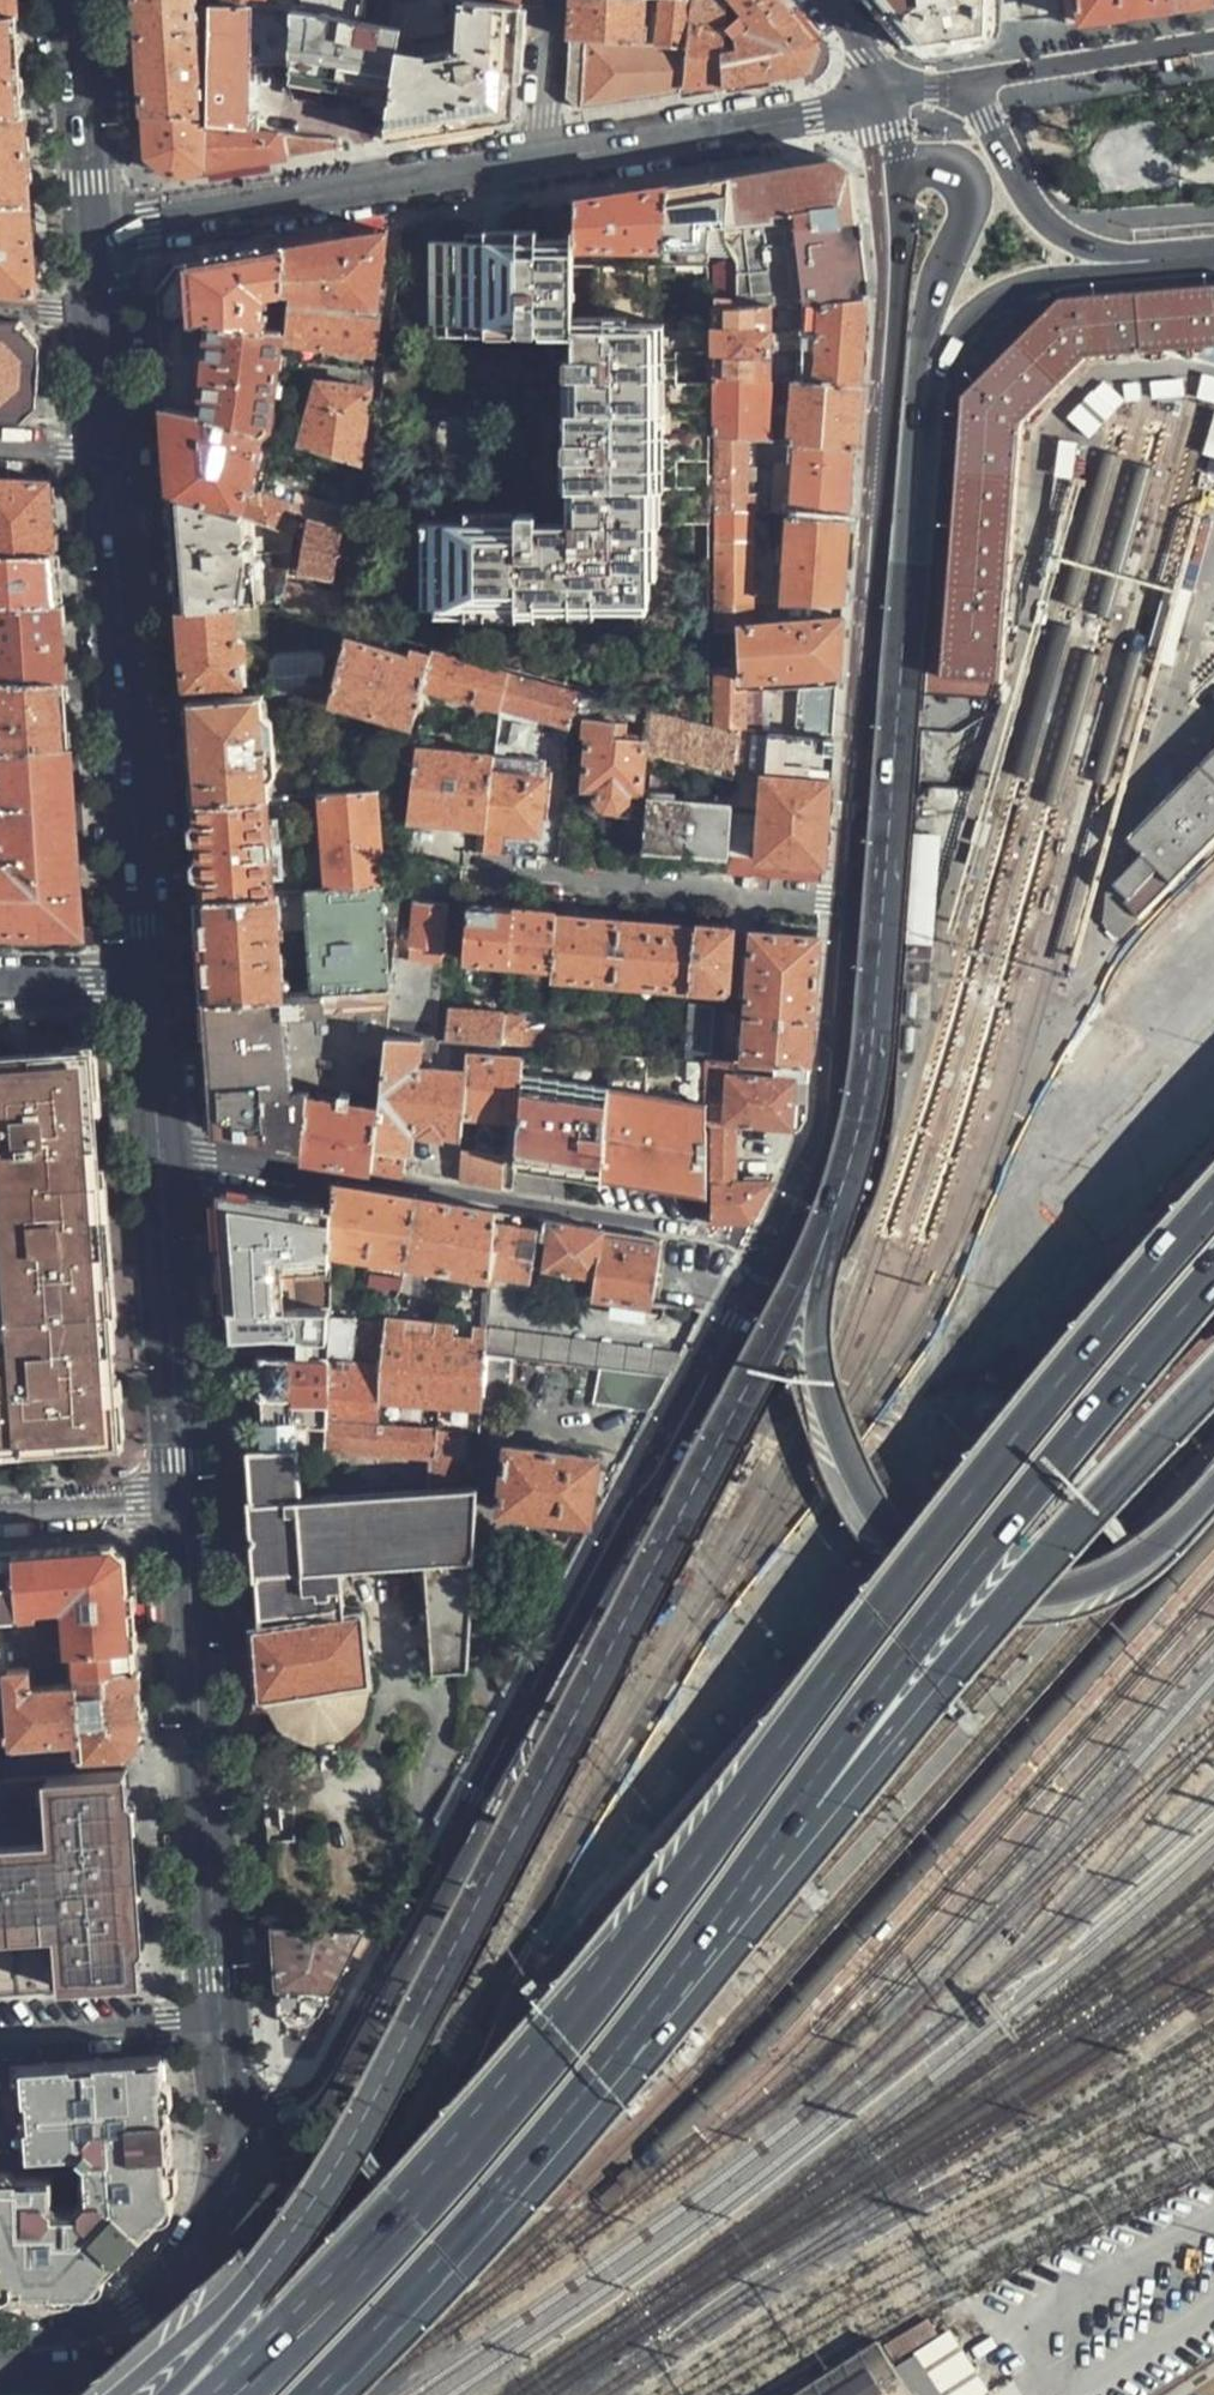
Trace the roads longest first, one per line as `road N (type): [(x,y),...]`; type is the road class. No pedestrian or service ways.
road 1 (trunk): [(1213,1211),(1009,1448),(621,1968),(235,2394)]
road 2 (trunk): [(841,1190),(592,1711),(344,2177),(250,2304),(164,2394)]
road 3 (trunk): [(641,2040),(854,1726),(1048,1474),(1213,1283)]
road 4 (trunk): [(641,2040),(1061,1548),(1213,1392)]
road 5 (unclassified): [(991,2394),(532,1770),(519,1726)]
road 6 (trunk): [(927,382),(864,1106),(841,1190)]
road 7 (residential): [(881,98),(94,229)]
road 8 (trunk): [(841,1190),(843,1216),(821,1292),(821,1372),(883,1527),(913,1560),(965,1593),(1028,1600),(1083,1591),(1144,1562),(1213,1493)]
road 9 (tertiary): [(856,902),(901,262),(897,191)]
road 10 (primary): [(183,1497),(227,2135)]
road 11 (residential): [(780,1241),(335,1172),(211,1155),(159,1156)]
road 12 (tertiary): [(519,1726),(780,1241)]
road 13 (tertiary): [(227,2135),(279,2129),(304,2116),(519,1726)]
road 14 (primary): [(114,463),(147,984)]
road 15 (trunk): [(313,2394),(453,2261),(641,2040)]
road 16 (residential): [(1181,256),(1103,248),(1054,225),(991,117),(952,84),(881,98)]
road 17 (residential): [(856,902),(486,869)]
road 18 (tertiary): [(780,1241),(821,1159),(841,1091),(856,902)]
road 19 (primary): [(159,1156),(183,1497)]
road 20 (trunk): [(897,191),(906,172),(930,161),(962,172),(972,193),(933,308),(927,382)]
road 21 (trunk): [(1181,256),(1017,288),(973,319),(927,382)]
road 22 (primary): [(94,229),(114,463)]
road 23 (primary): [(76,0),(94,229)]
road 24 (residential): [(0,1510),(183,1497)]
road 25 (primary): [(233,2281),(69,2350)]
road 26 (primary): [(147,984),(159,1156)]
road 27 (primary): [(69,2350),(156,2348),(234,2329)]
road 28 (residential): [(0,984),(147,984)]
road 29 (primary): [(227,2135),(233,2281)]

